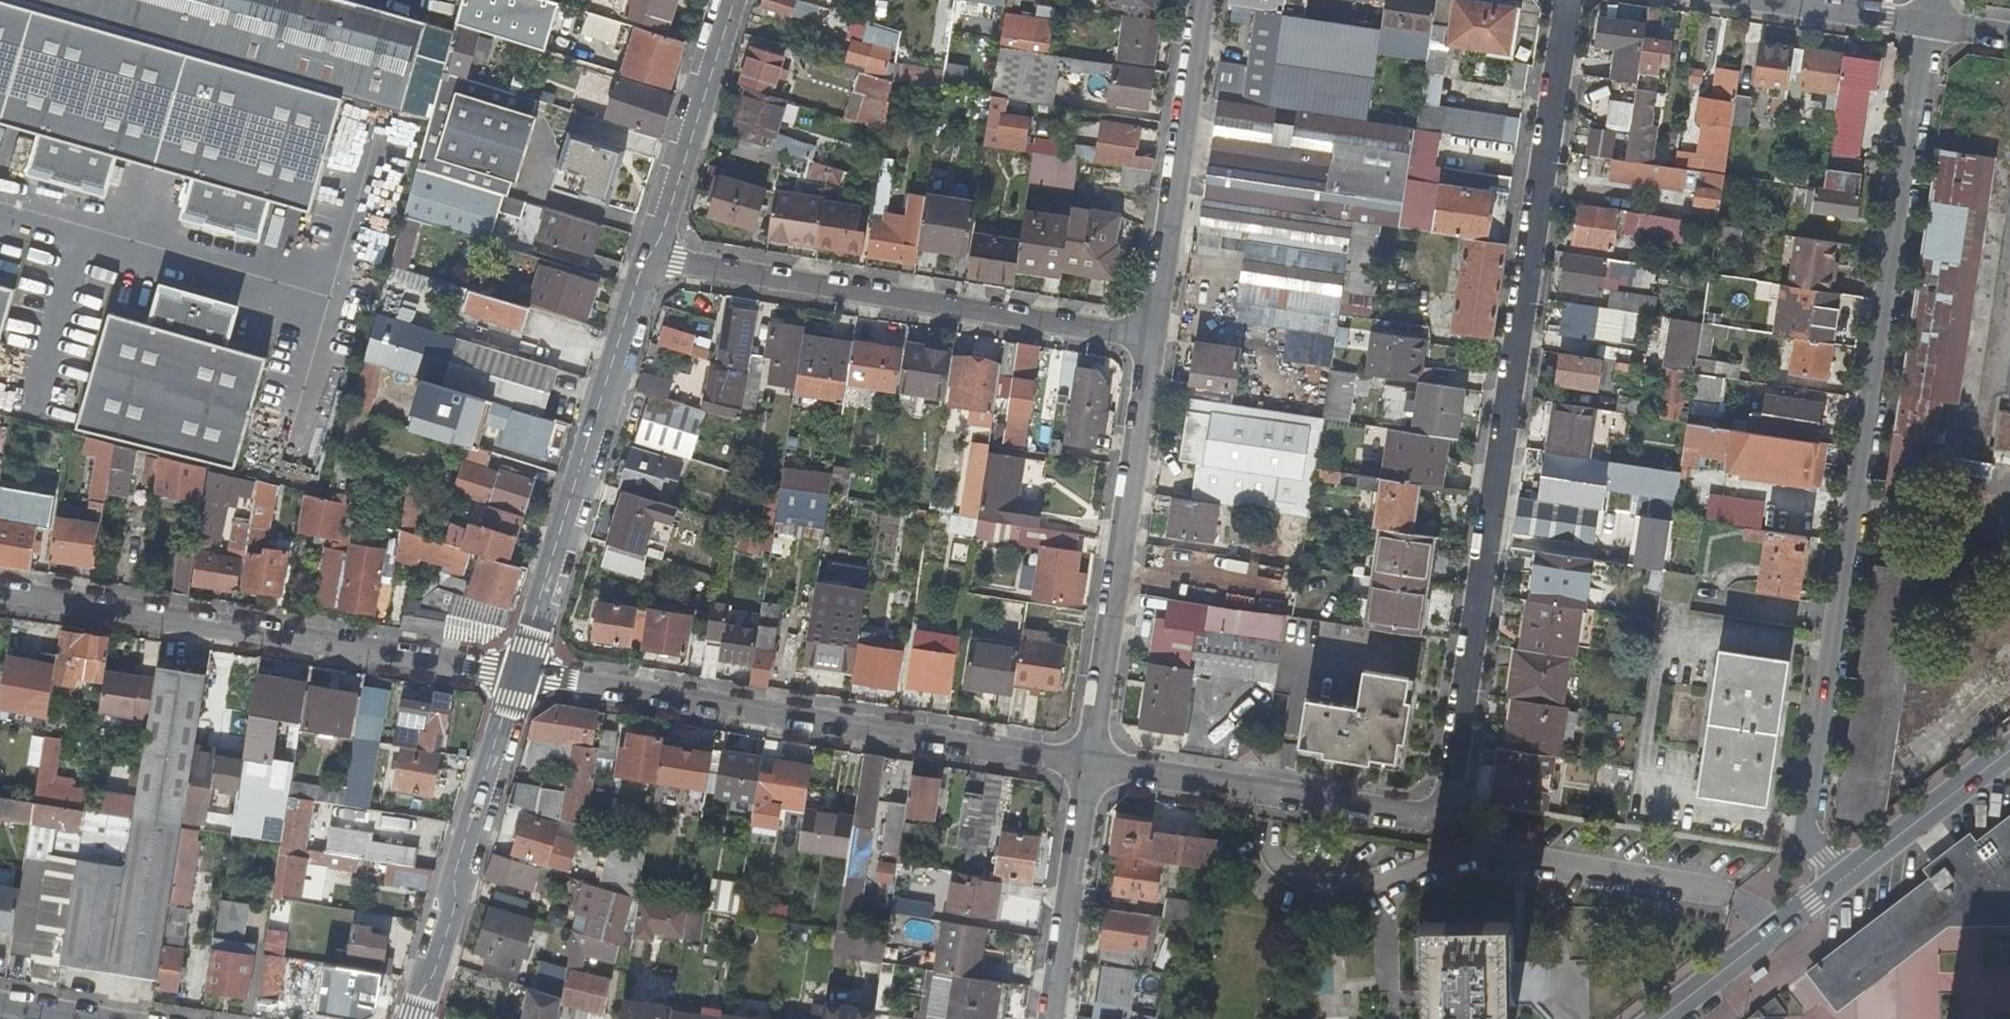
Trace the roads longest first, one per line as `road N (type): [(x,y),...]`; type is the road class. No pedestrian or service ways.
road 1 (residential): [(1567,0),(1451,780),(1437,814),(1090,762)]
road 2 (residential): [(1843,881),(1804,832),(1803,813),(1931,23)]
road 3 (residential): [(1090,762),(534,674)]
road 4 (residential): [(0,592),(513,670)]
road 5 (residential): [(649,258),(1152,339)]
road 6 (residential): [(1090,762),(1152,339)]
road 7 (residential): [(1152,339),(1201,0)]
road 8 (tertiary): [(649,258),(552,558)]
road 9 (tertiary): [(728,0),(649,258)]
road 10 (residential): [(1052,1018),(1090,762)]
road 11 (tertiary): [(1663,1018),(1843,881)]
road 12 (tertiary): [(1843,881),(2009,753)]
road 13 (tertiary): [(485,788),(436,953)]
road 14 (residential): [(1931,23),(1768,0)]
road 15 (tertiary): [(485,788),(534,674)]
road 16 (tertiary): [(513,670),(485,788)]

